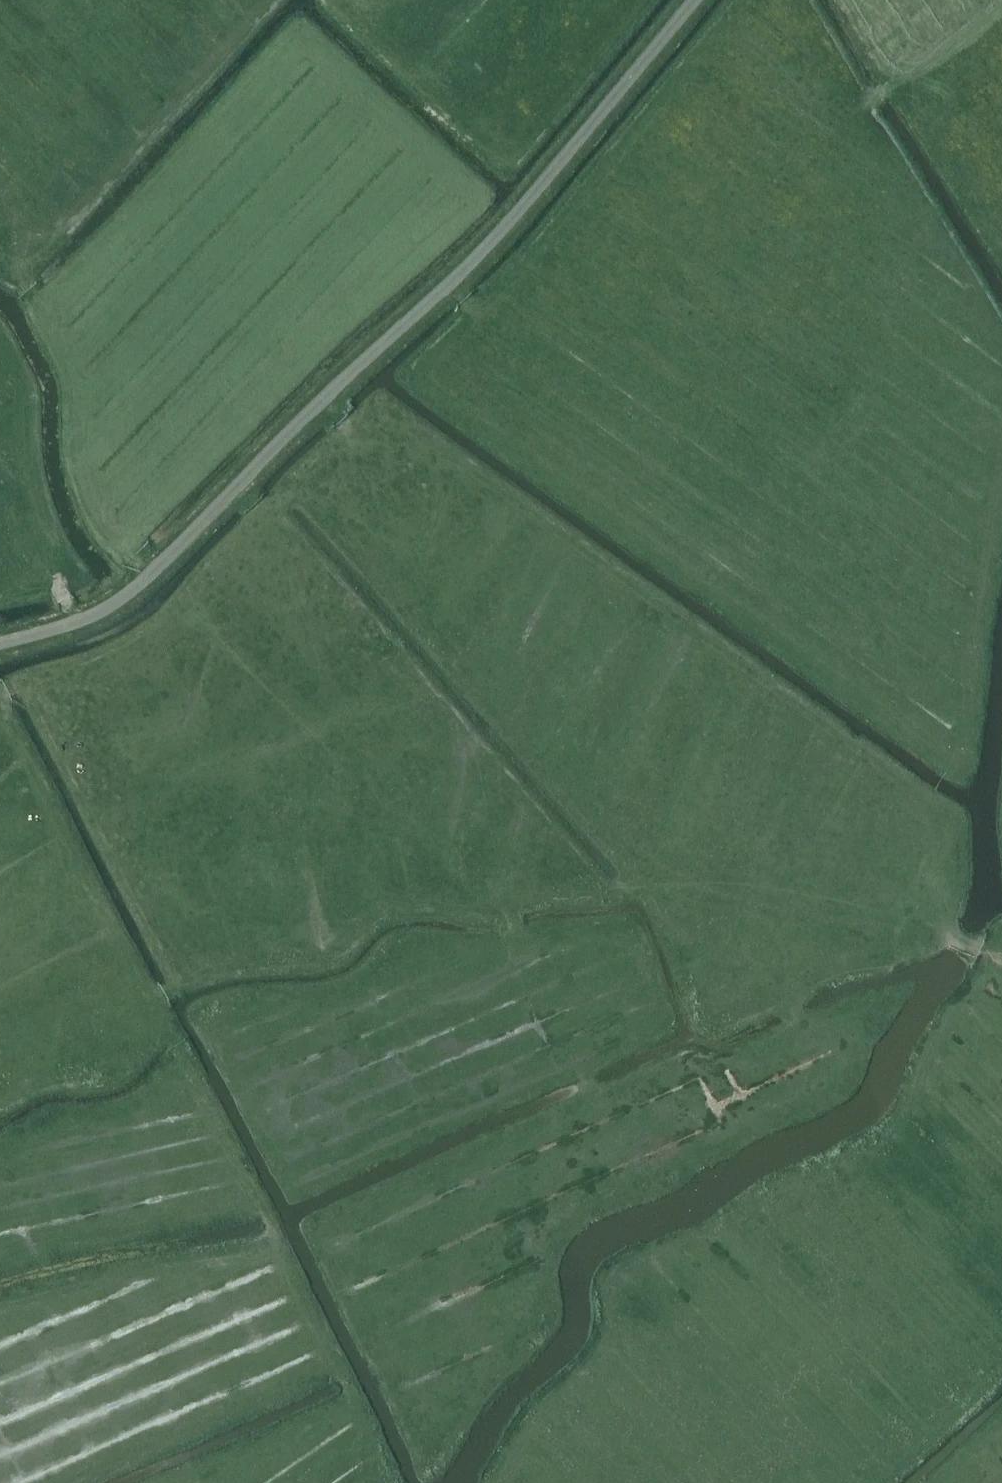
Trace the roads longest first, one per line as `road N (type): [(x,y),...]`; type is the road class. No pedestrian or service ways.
road 1 (unclassified): [(694,0),(481,252),(148,575),(96,614),(0,643)]

